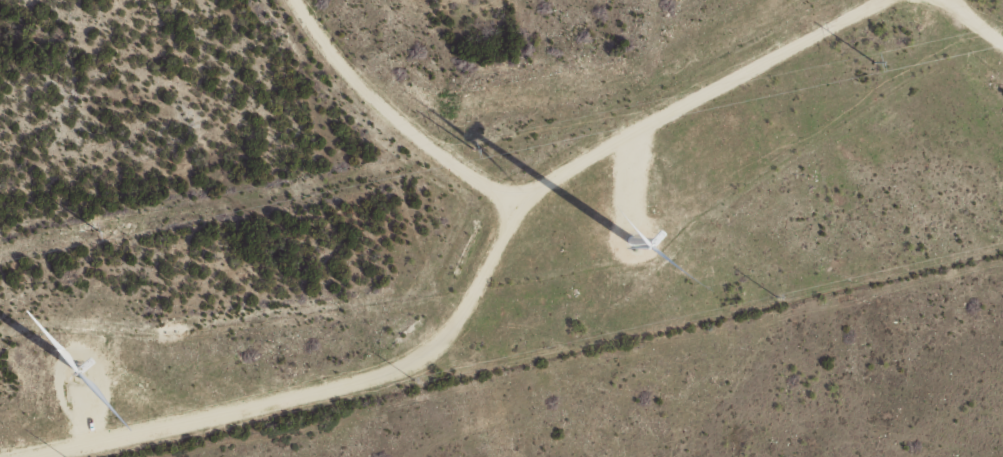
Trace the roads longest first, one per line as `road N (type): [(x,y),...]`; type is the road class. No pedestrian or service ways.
road 1 (residential): [(273,0),(467,168),(593,214),(658,174),(824,0)]
road 2 (track): [(218,456),(462,401),(492,416),(513,456)]
road 3 (track): [(434,456),(462,401),(593,234),(593,214)]

